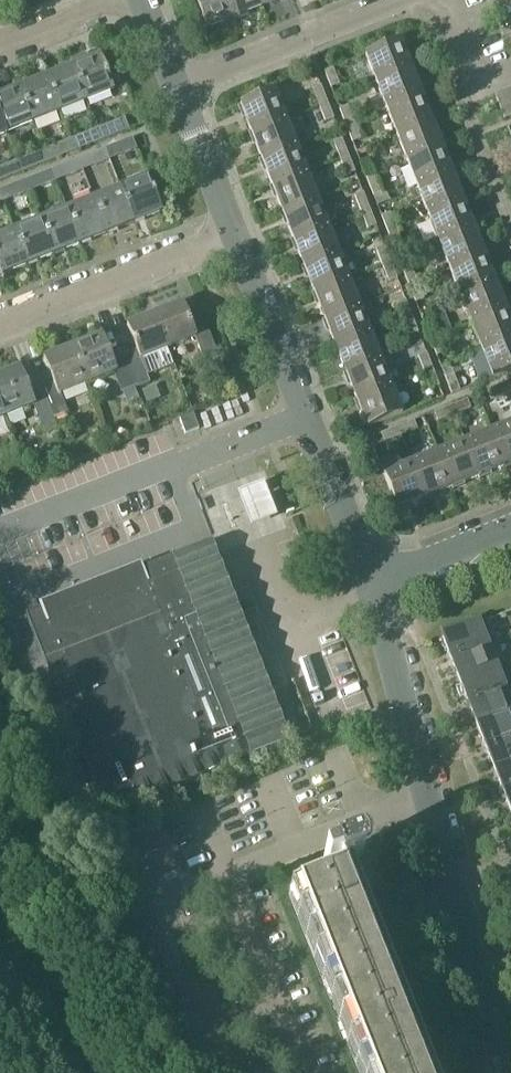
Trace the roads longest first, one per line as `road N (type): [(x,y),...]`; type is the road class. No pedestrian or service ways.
road 1 (residential): [(474,974),(361,577)]
road 2 (residential): [(361,577),(235,234)]
road 3 (residential): [(0,328),(235,234)]
road 4 (residential): [(180,92),(408,0)]
road 5 (residential): [(361,577),(510,523)]
road 6 (residential): [(235,234),(180,92)]
road 7 (residential): [(449,0),(481,85),(510,72)]
road 8 (residential): [(0,46),(112,0)]

